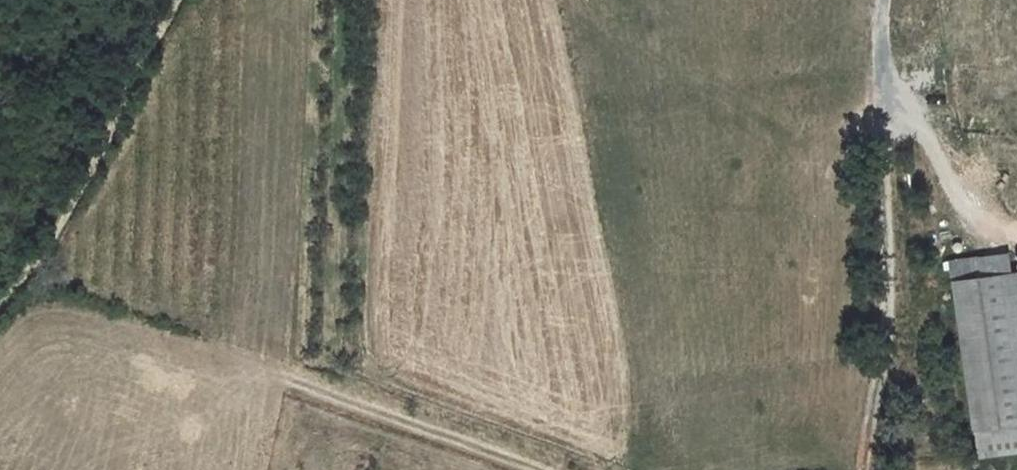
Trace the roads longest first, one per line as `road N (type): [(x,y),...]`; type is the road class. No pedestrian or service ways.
road 1 (track): [(880,82),(884,350),(863,469)]
road 2 (track): [(0,308),(33,265),(181,0)]
road 3 (track): [(544,469),(288,381)]
road 4 (residential): [(882,0),(880,82),(920,128),(964,210)]

